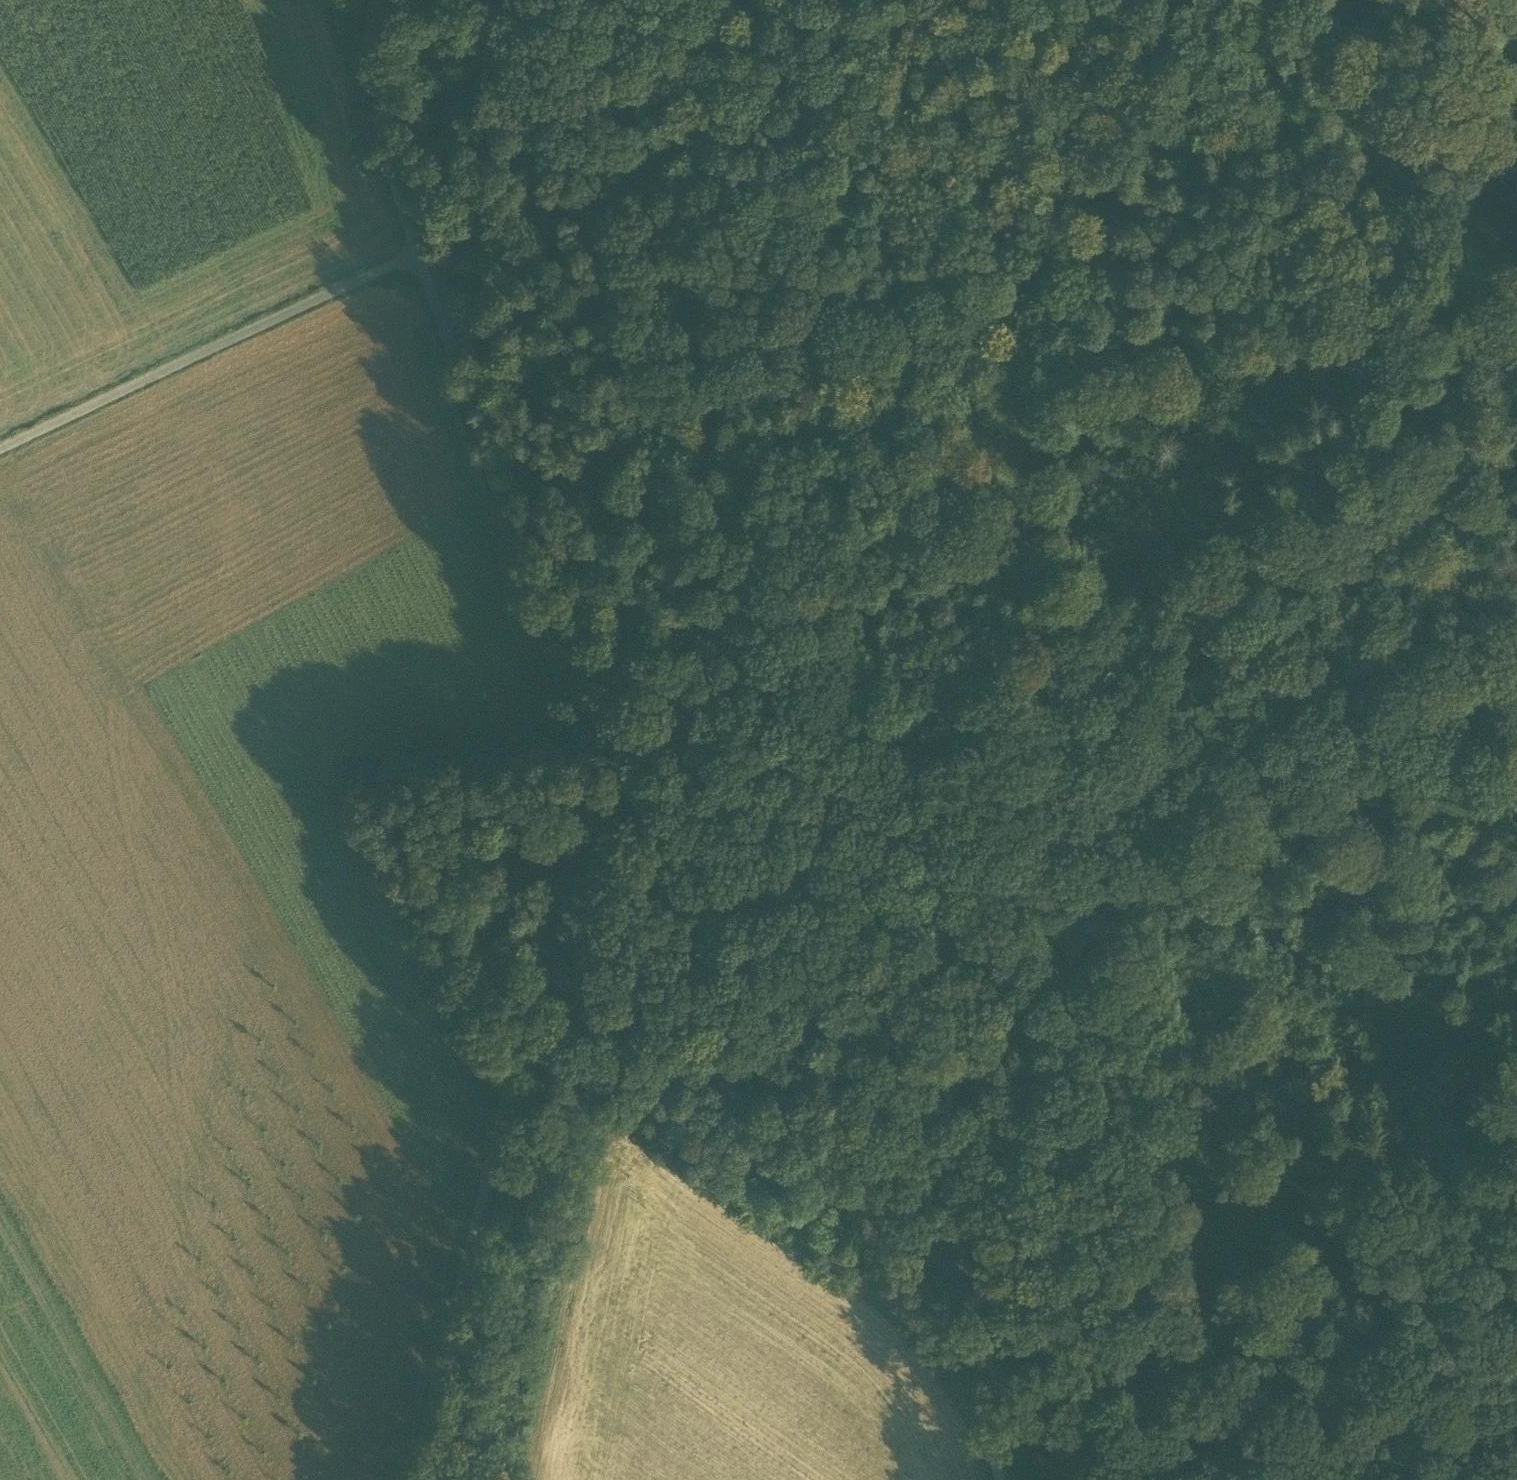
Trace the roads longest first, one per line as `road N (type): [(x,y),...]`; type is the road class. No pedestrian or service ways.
road 1 (track): [(333,0),(597,794)]
road 2 (track): [(597,794),(712,989),(842,1168),(1003,1479)]
road 3 (track): [(597,794),(578,825),(414,1479)]
road 4 (track): [(417,252),(0,448)]
road 5 (track): [(551,0),(363,92)]

